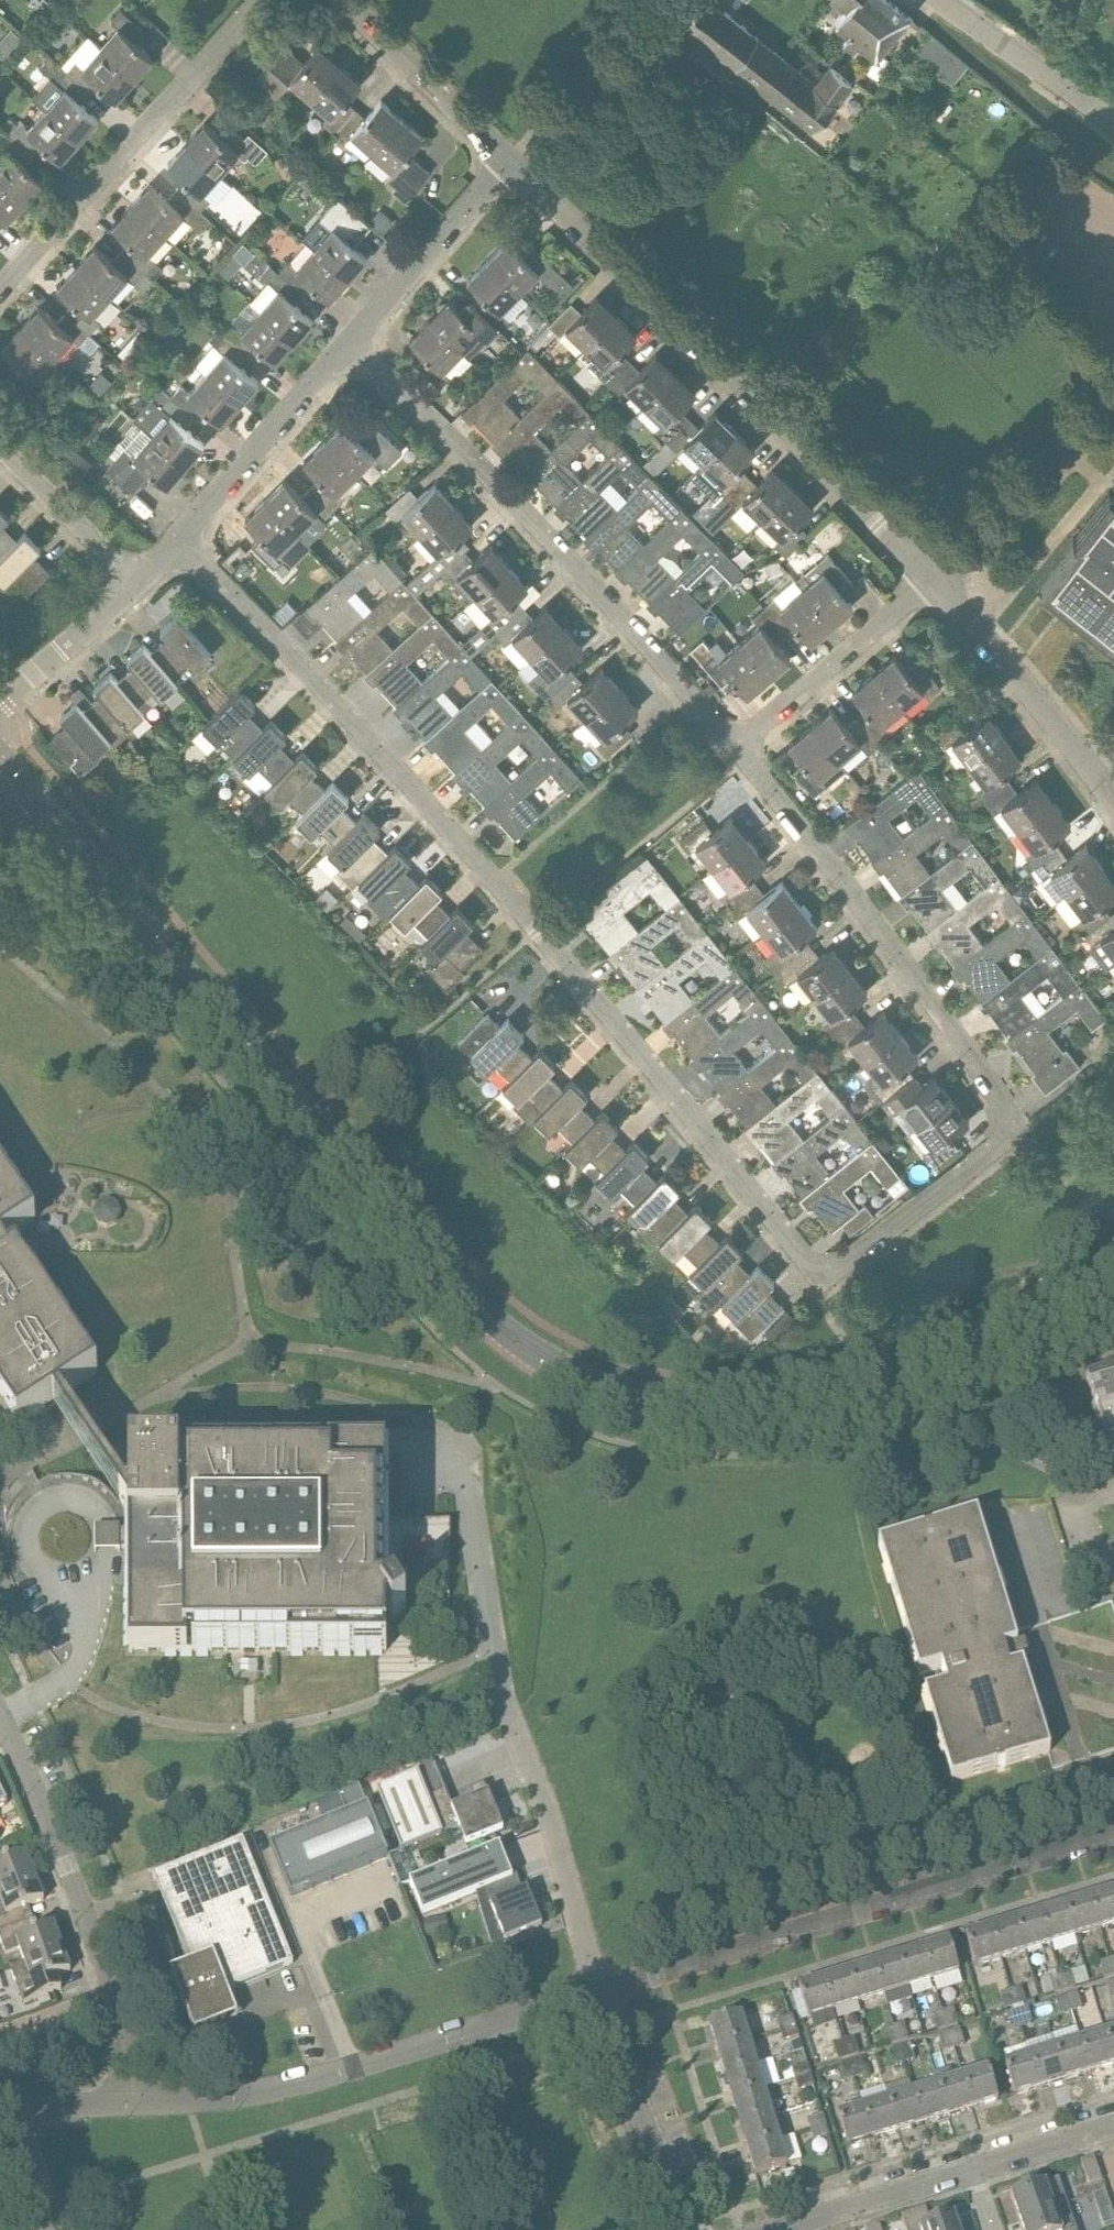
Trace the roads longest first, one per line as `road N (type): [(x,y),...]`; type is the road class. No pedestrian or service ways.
road 1 (tertiary): [(1113,1293),(874,1381),(774,1404),(651,1402),(552,1363),(452,1279),(0,757)]
road 2 (residential): [(1012,1125),(1005,1146),(826,1281),(511,902),(180,535)]
road 3 (residential): [(599,1991),(500,1679),(463,1466),(445,1437),(382,1437)]
road 4 (residential): [(929,581),(509,165)]
road 5 (residential): [(737,747),(356,341)]
road 6 (residential): [(599,1991),(1113,1829)]
road 7 (residential): [(143,2099),(319,2082),(599,1991)]
road 8 (residential): [(1012,1125),(1006,1105),(737,747)]
road 9 (residential): [(0,303),(271,0)]
road 10 (residential): [(115,1996),(0,1718)]
road 11 (residential): [(1113,803),(929,581)]
road 12 (residential): [(180,535),(356,341)]
road 13 (residential): [(929,581),(1113,405)]
road 14 (residential): [(737,747),(929,581)]
road 15 (residential): [(686,2229),(599,1991)]
road 16 (residential): [(356,341),(509,165)]
road 17 (residential): [(509,165),(349,0)]
road 18 (residential): [(1113,128),(933,0)]
road 19 (residential): [(774,2229),(975,2169)]
road 20 (residential): [(130,585),(0,450)]
road 21 (residential): [(0,703),(130,585)]
road 22 (residential): [(975,2169),(1113,2126)]
road 23 (residential): [(0,2110),(143,2099)]
road 24 (residential): [(115,1996),(0,2035)]

